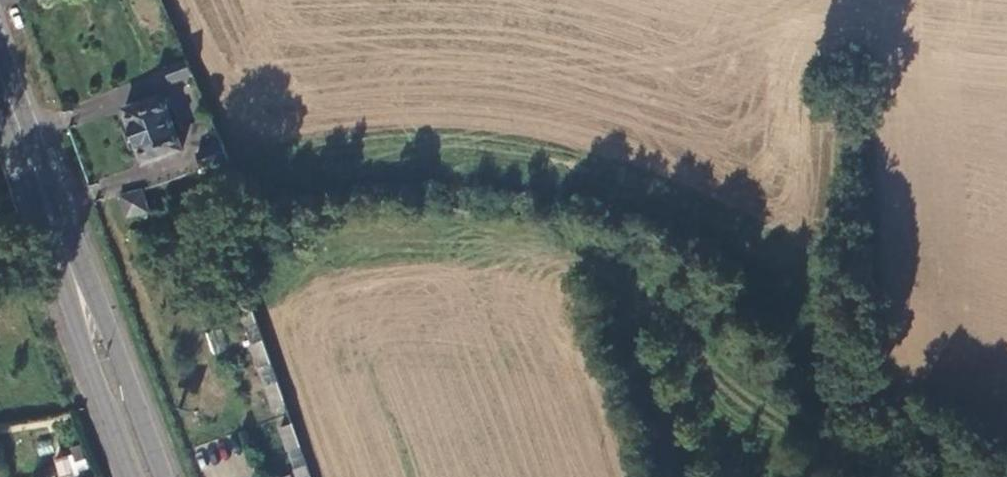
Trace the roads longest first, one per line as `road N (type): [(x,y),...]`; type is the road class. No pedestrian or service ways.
road 1 (track): [(898,476),(771,406),(606,256),(527,232),(463,228),(327,252)]
road 2 (secondary): [(164,476),(114,333),(89,278),(58,238)]
road 3 (secondary): [(58,238),(65,286),(134,476)]
road 4 (track): [(818,432),(830,345),(826,237)]
road 5 (secondary): [(0,72),(58,238)]

